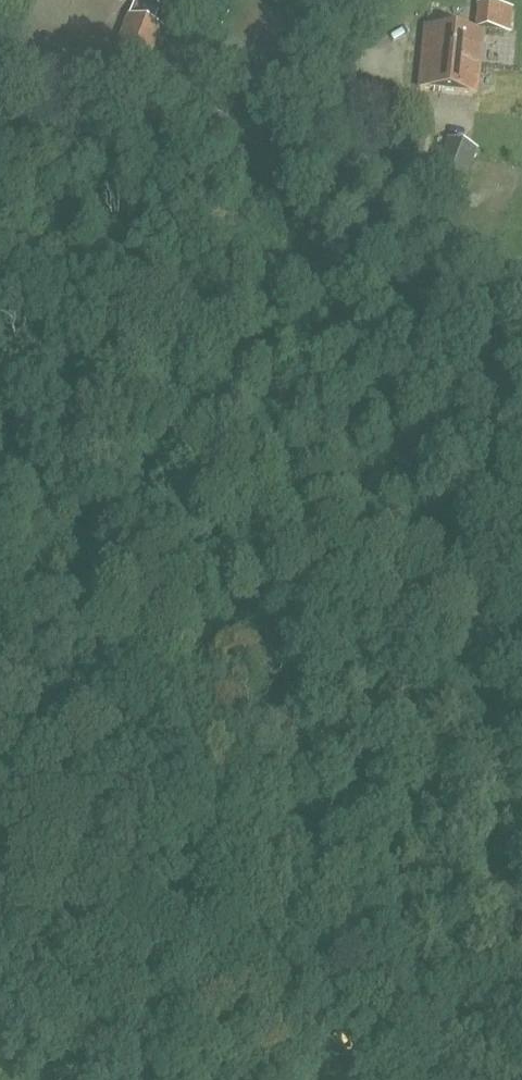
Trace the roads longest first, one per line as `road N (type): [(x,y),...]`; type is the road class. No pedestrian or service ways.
road 1 (unclassified): [(521,320),(245,132),(0,39)]
road 2 (unclassified): [(404,1079),(83,775),(0,673)]

